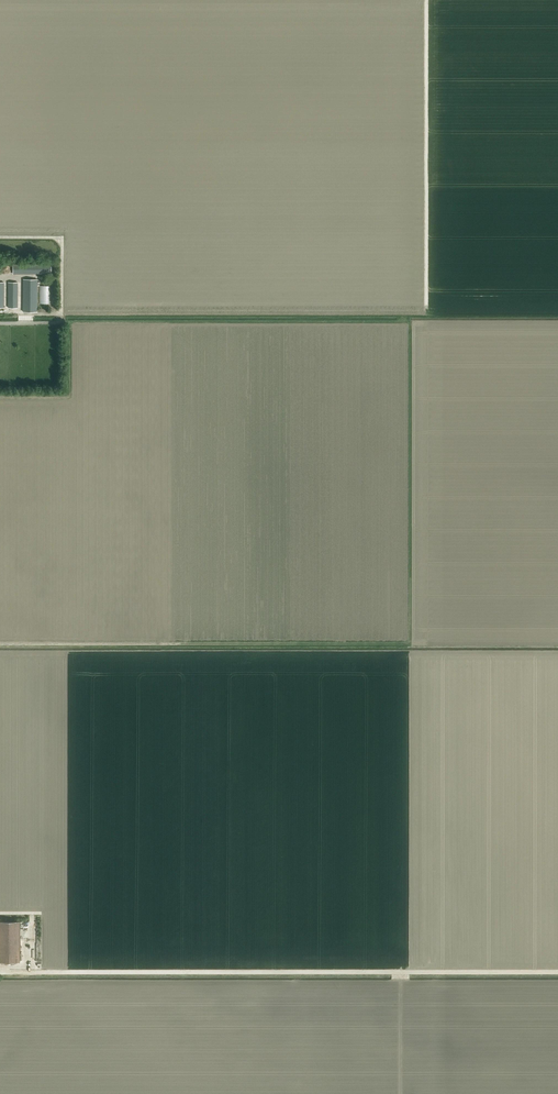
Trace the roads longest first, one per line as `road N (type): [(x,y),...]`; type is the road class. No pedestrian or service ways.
road 1 (track): [(5,972),(557,972)]

